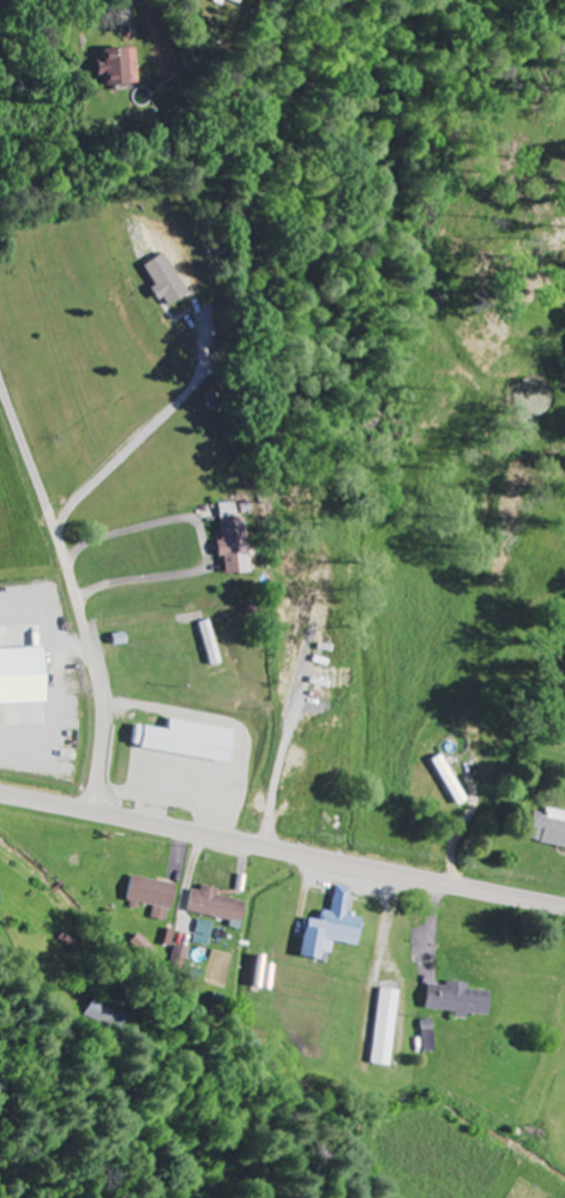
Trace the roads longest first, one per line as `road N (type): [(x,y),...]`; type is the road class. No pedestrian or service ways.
road 1 (secondary): [(564,907),(0,793)]
road 2 (residential): [(90,811),(104,760),(103,720),(61,541),(0,376)]

